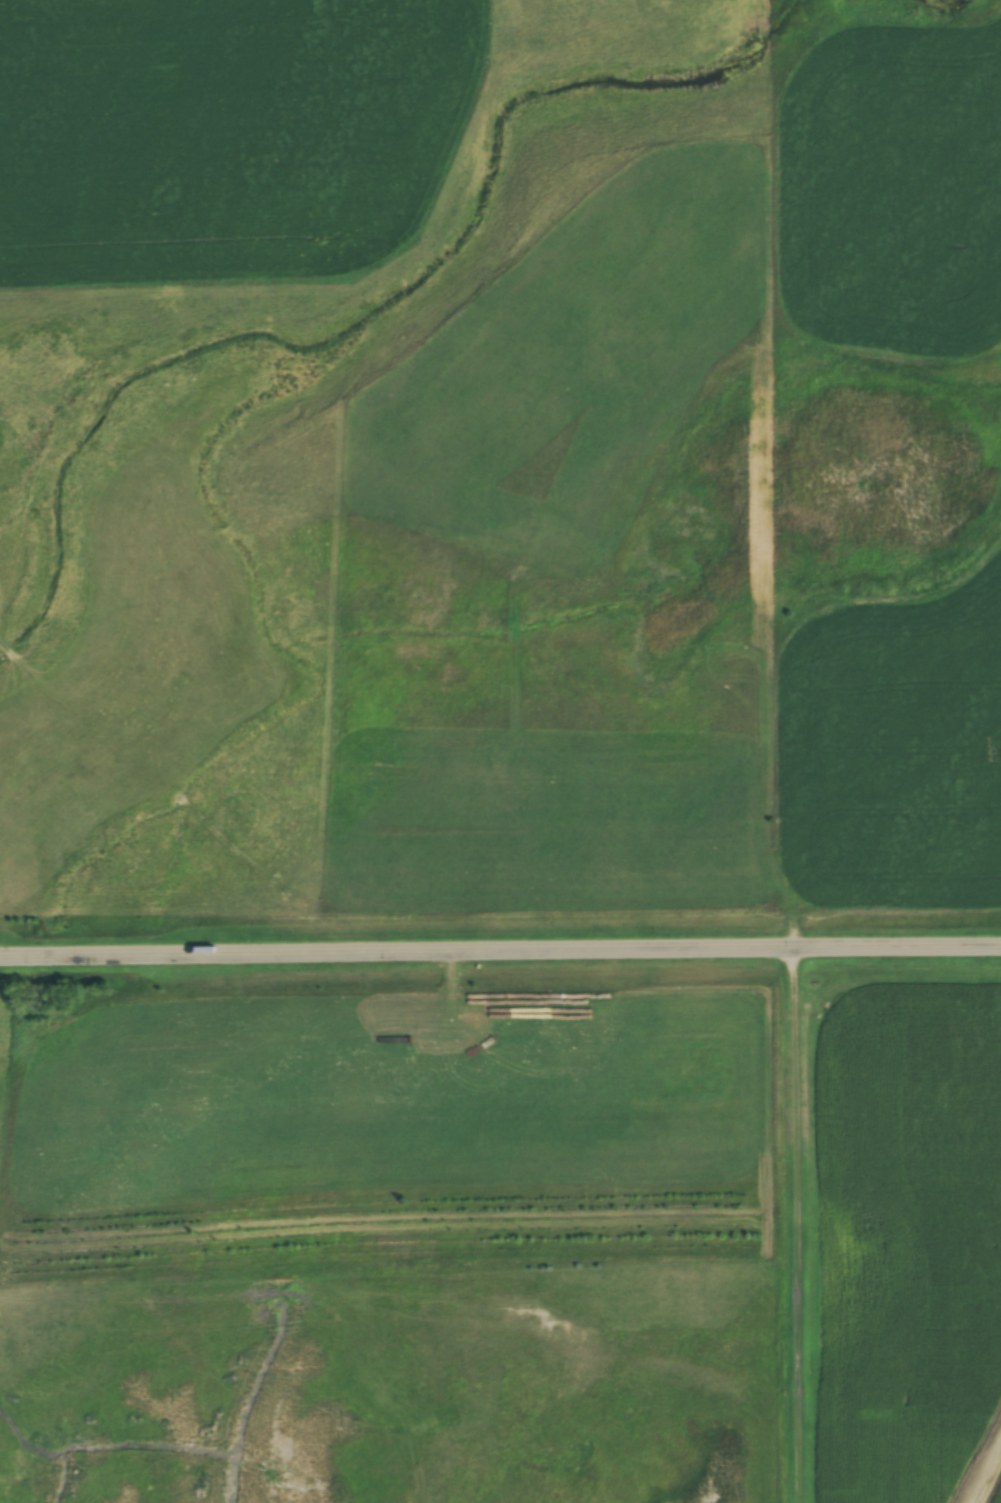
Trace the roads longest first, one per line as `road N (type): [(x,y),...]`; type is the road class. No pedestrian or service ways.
road 1 (tertiary): [(1000,943),(0,953)]

